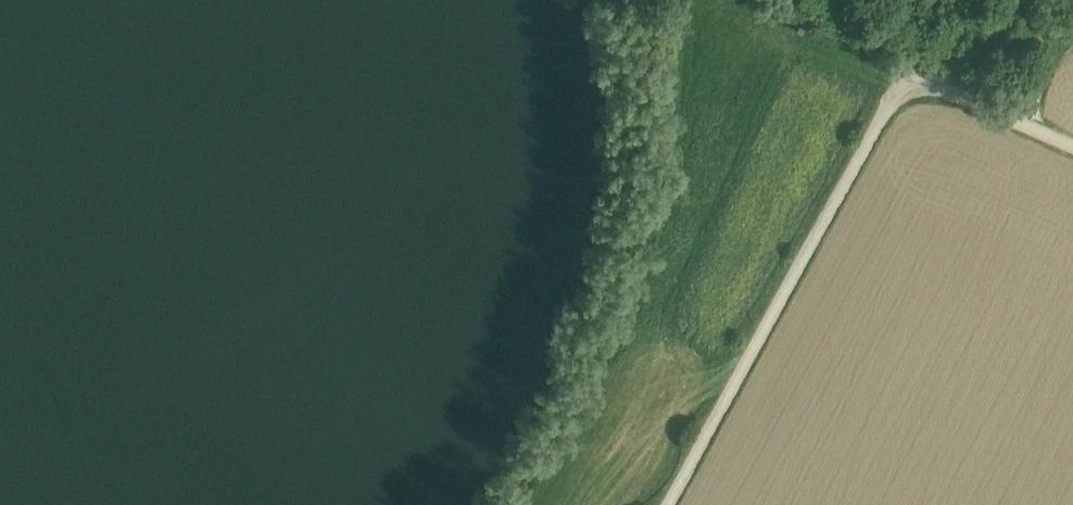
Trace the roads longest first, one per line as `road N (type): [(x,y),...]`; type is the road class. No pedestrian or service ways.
road 1 (residential): [(1072,147),(906,70),(665,504)]

